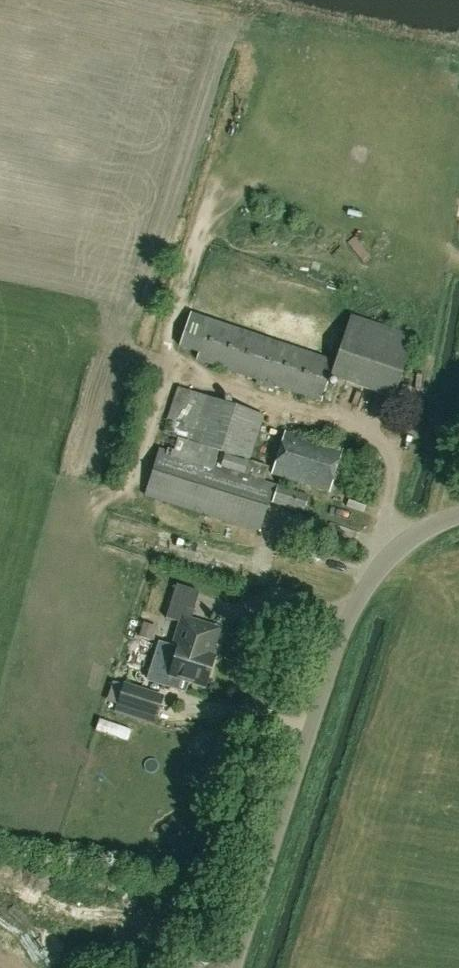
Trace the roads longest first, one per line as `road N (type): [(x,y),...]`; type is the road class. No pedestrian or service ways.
road 1 (unclassified): [(233,967),(348,617),(374,575),(415,535),(458,516)]

